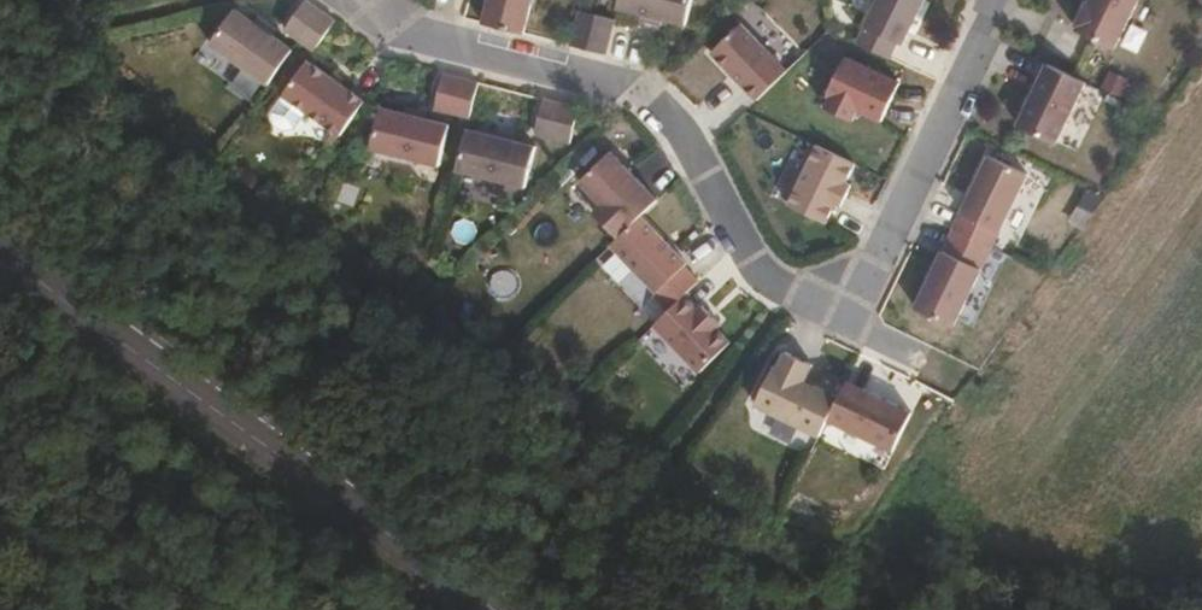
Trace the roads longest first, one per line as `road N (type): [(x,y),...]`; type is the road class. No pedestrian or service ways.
road 1 (residential): [(995,0),(868,299),(843,309),(762,276),(688,134),(656,101),(434,38),(379,0)]
road 2 (unclassified): [(0,250),(495,609)]

